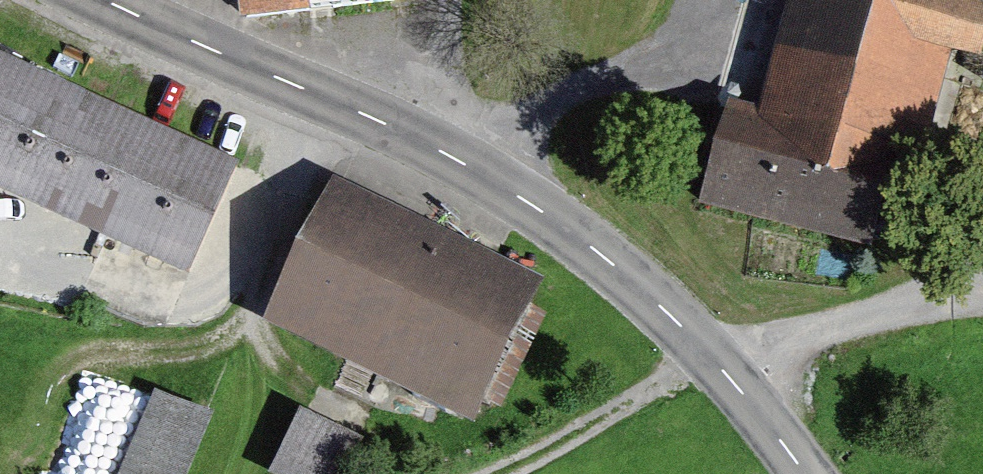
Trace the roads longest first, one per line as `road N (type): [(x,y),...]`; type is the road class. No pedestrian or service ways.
road 1 (tertiary): [(804,473),(714,360),(641,289),(500,183),(103,0)]
road 2 (track): [(724,0),(712,39),(558,97),(500,183)]
road 3 (track): [(982,284),(714,360)]
road 4 (track): [(502,473),(714,360)]
road 5 (track): [(455,0),(455,49),(428,146)]

